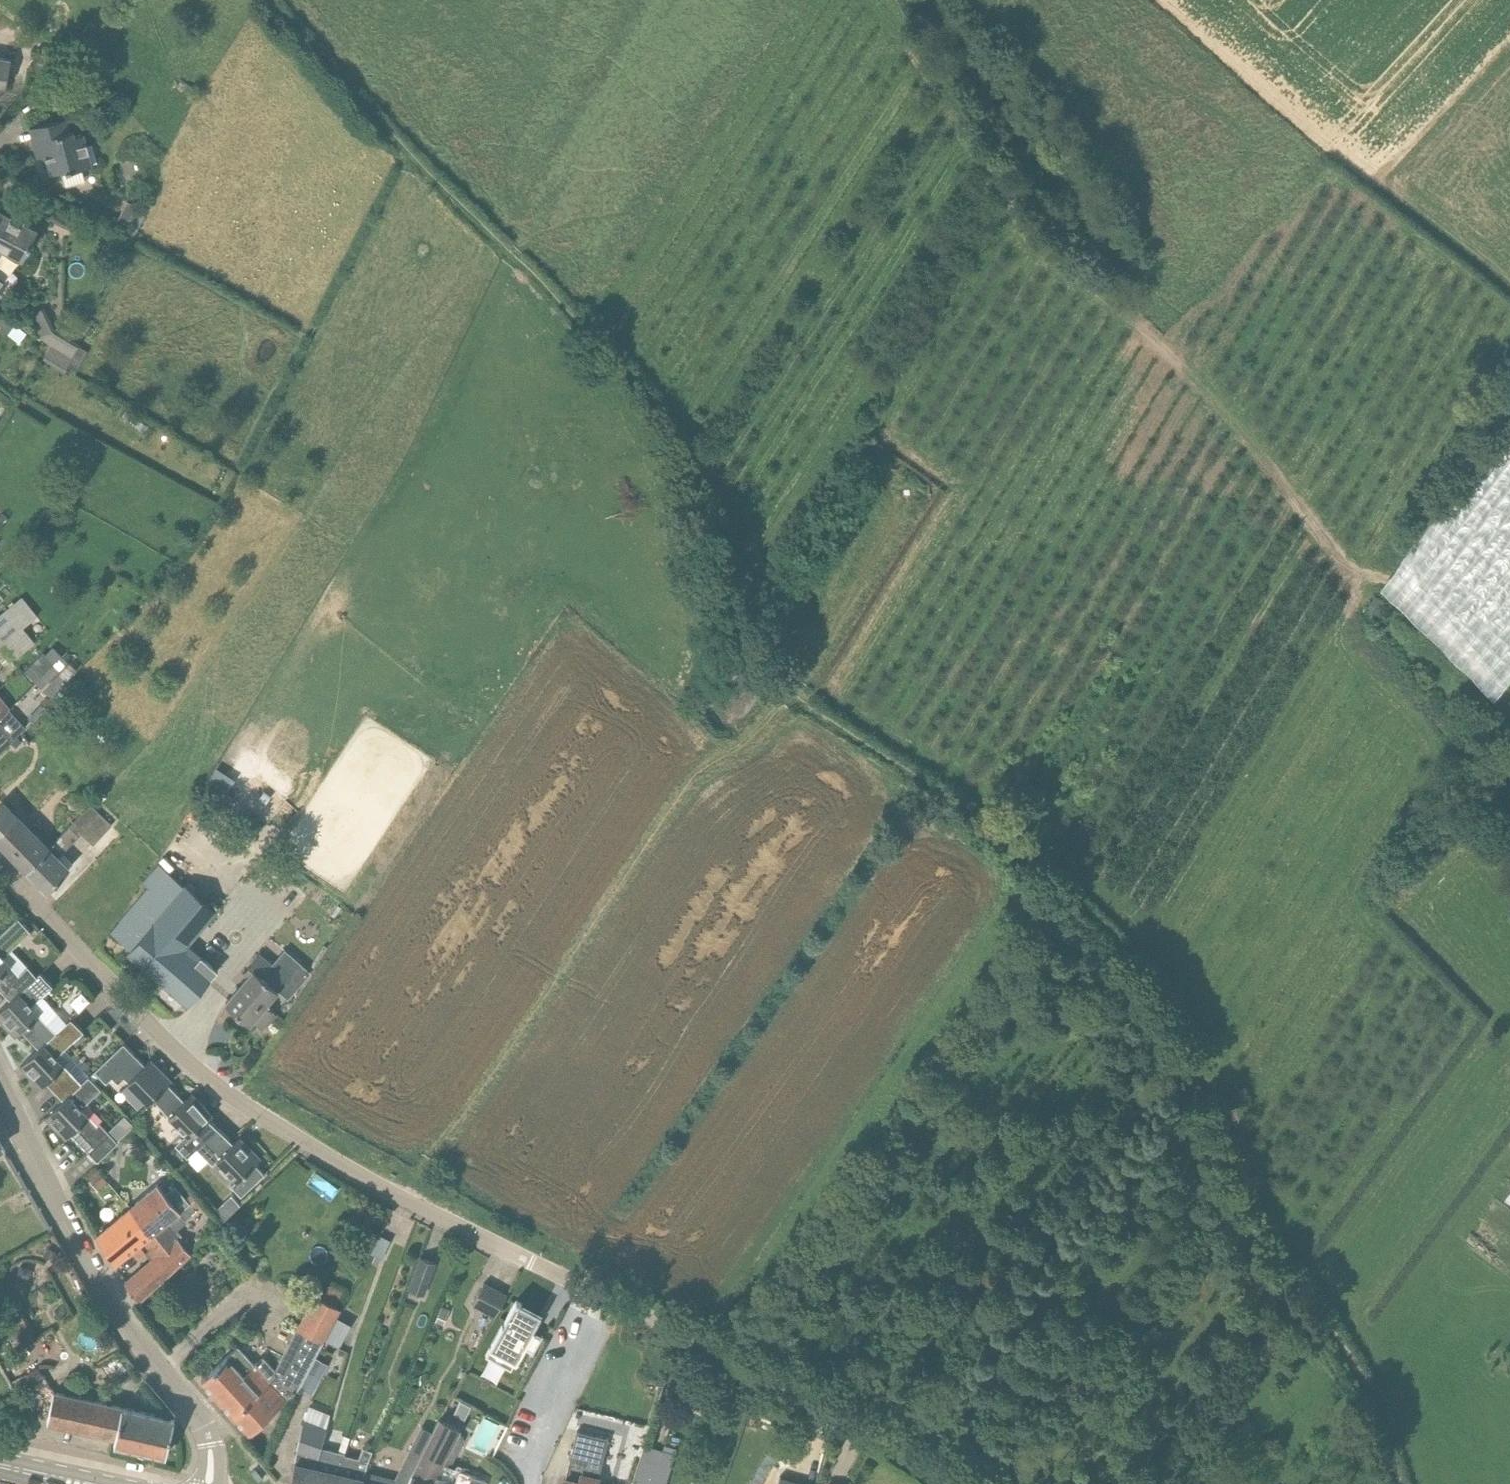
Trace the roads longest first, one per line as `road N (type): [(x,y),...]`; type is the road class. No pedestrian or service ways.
road 1 (track): [(1398,1483),(1369,1396),(1254,1218),(1194,1062),(1135,964),(1024,854),(756,669),(735,632),(655,406),(268,0)]
road 2 (track): [(912,0),(899,32),(1023,246),(1158,346),(1260,453),(1340,567),(1394,581),(1509,705)]
road 3 (residential): [(525,1260),(339,1165),(226,1093),(0,866)]
road 4 (track): [(400,1198),(692,774),(749,743),(787,693)]
road 5 (unclassified): [(957,1483),(801,1393),(525,1260)]
road 6 (tertiary): [(208,1483),(208,1435),(114,1307),(0,1097)]

